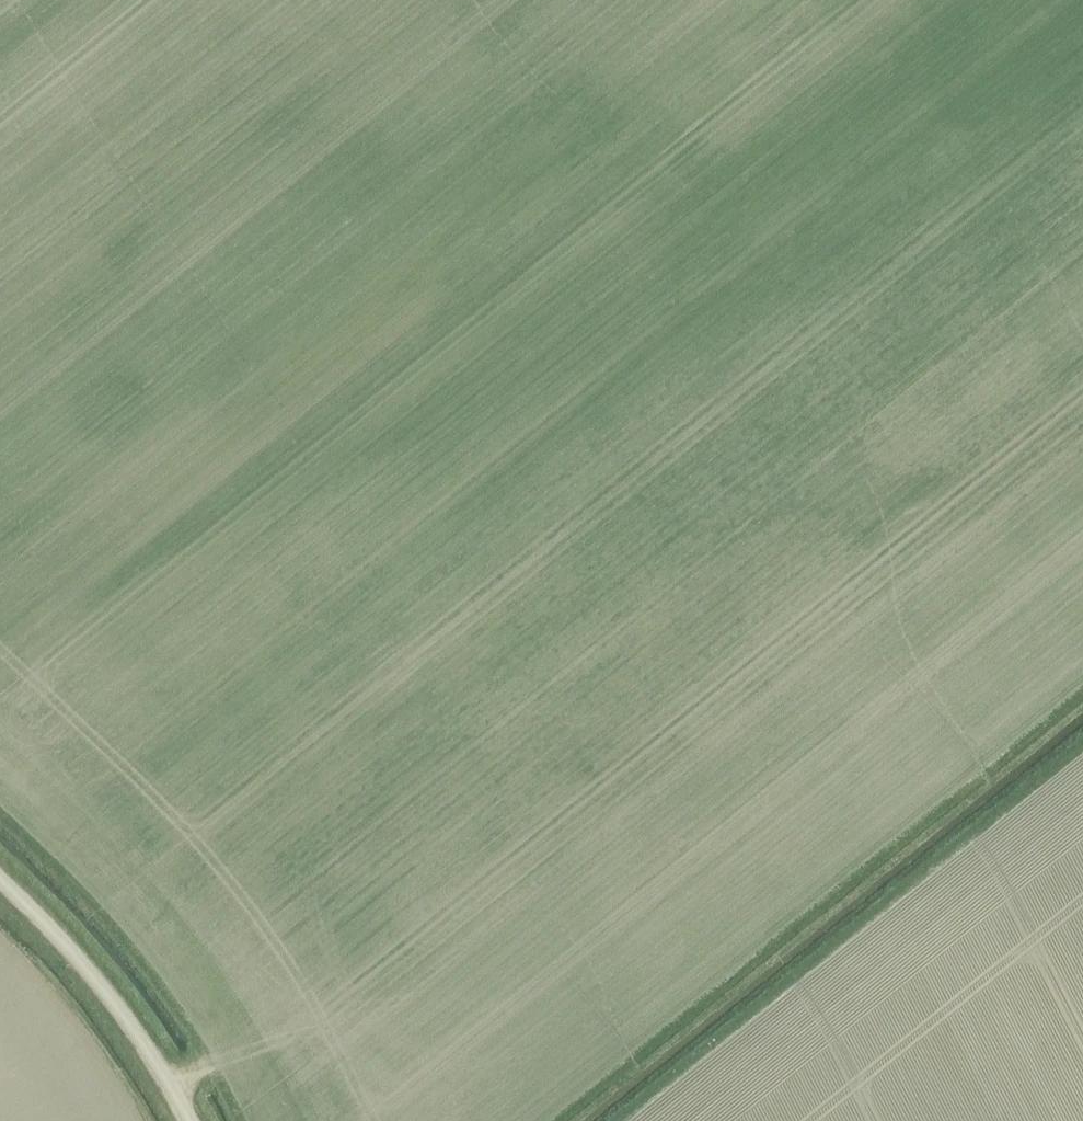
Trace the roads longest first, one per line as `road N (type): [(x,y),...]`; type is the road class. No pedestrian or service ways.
road 1 (unclassified): [(185,1120),(156,1066),(74,962),(0,890)]

